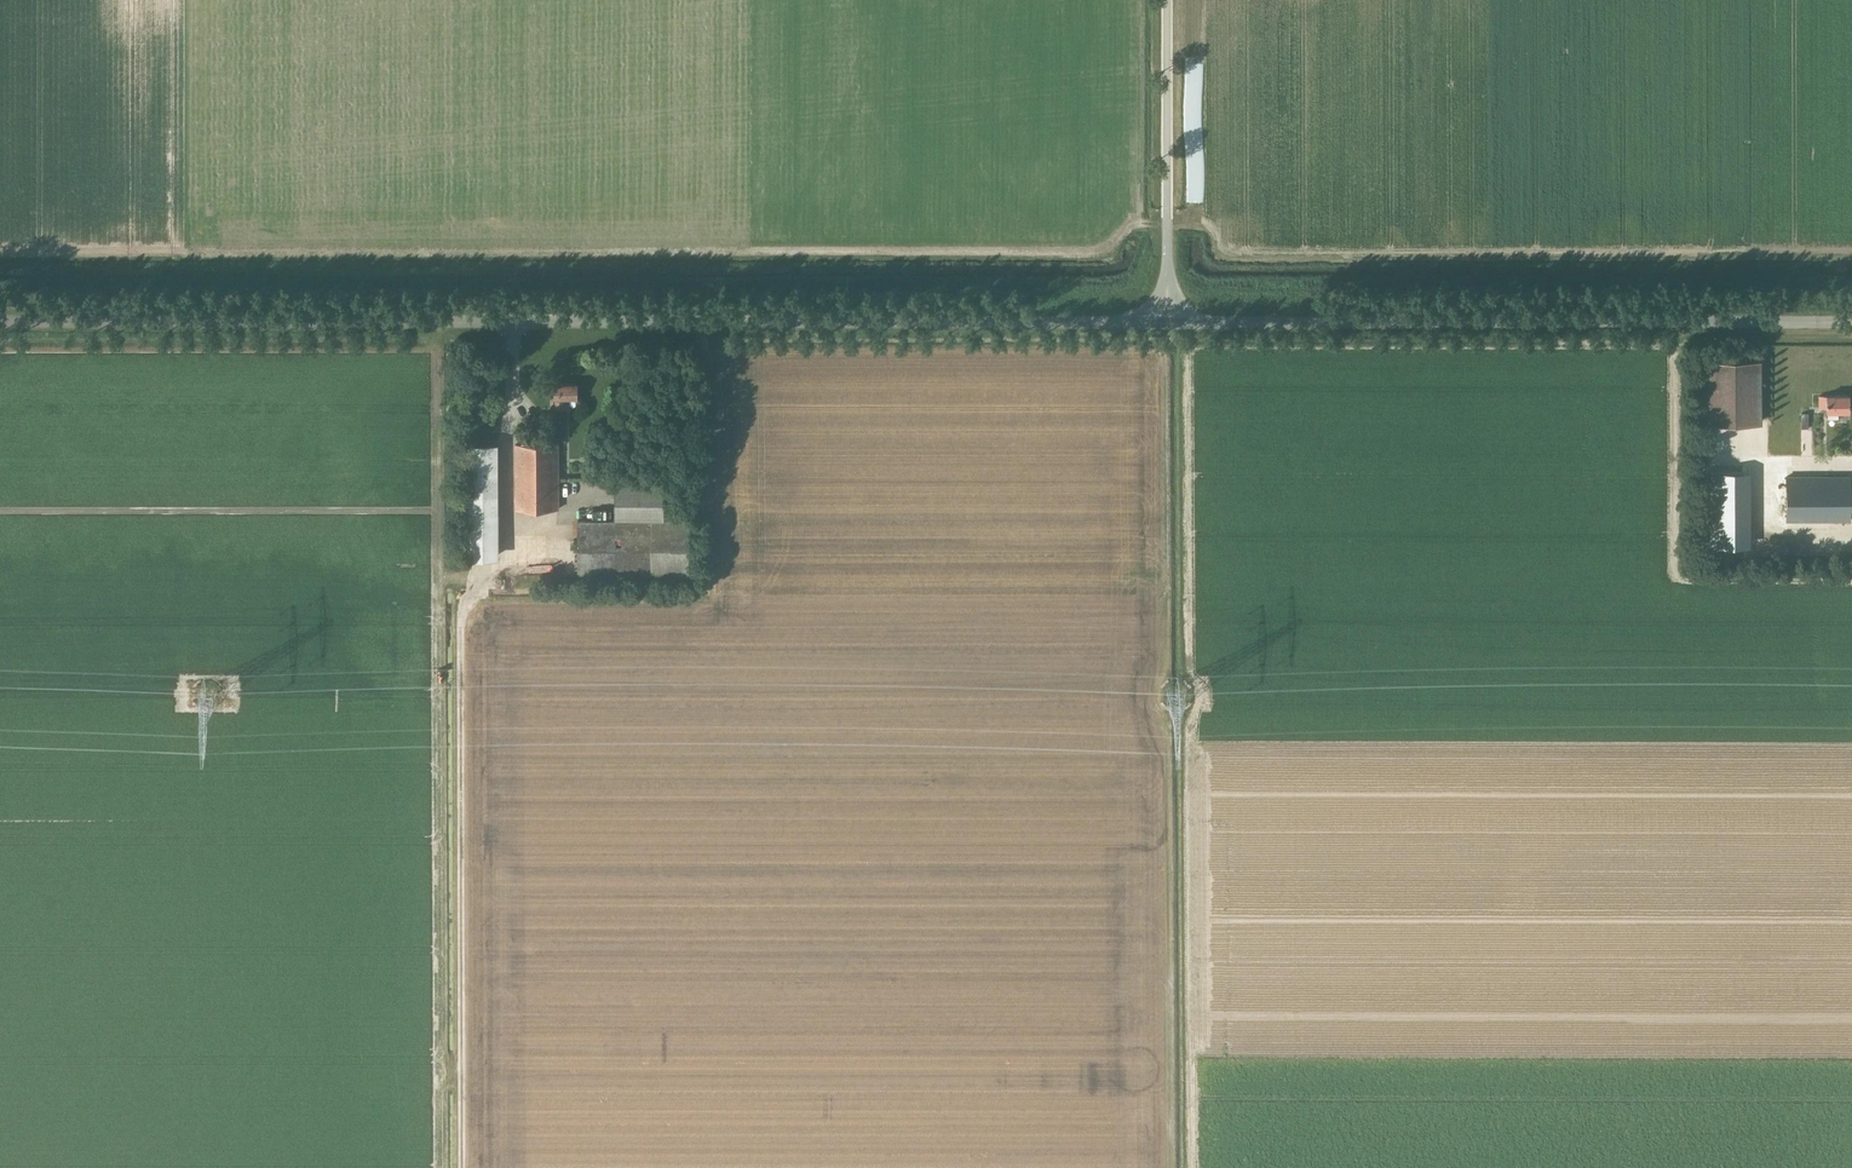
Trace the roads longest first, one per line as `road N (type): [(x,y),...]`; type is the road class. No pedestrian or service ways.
road 1 (unclassified): [(1158,323),(0,322)]
road 2 (unclassified): [(1177,323),(1851,322)]
road 3 (unclassified): [(1167,278),(1168,0)]

